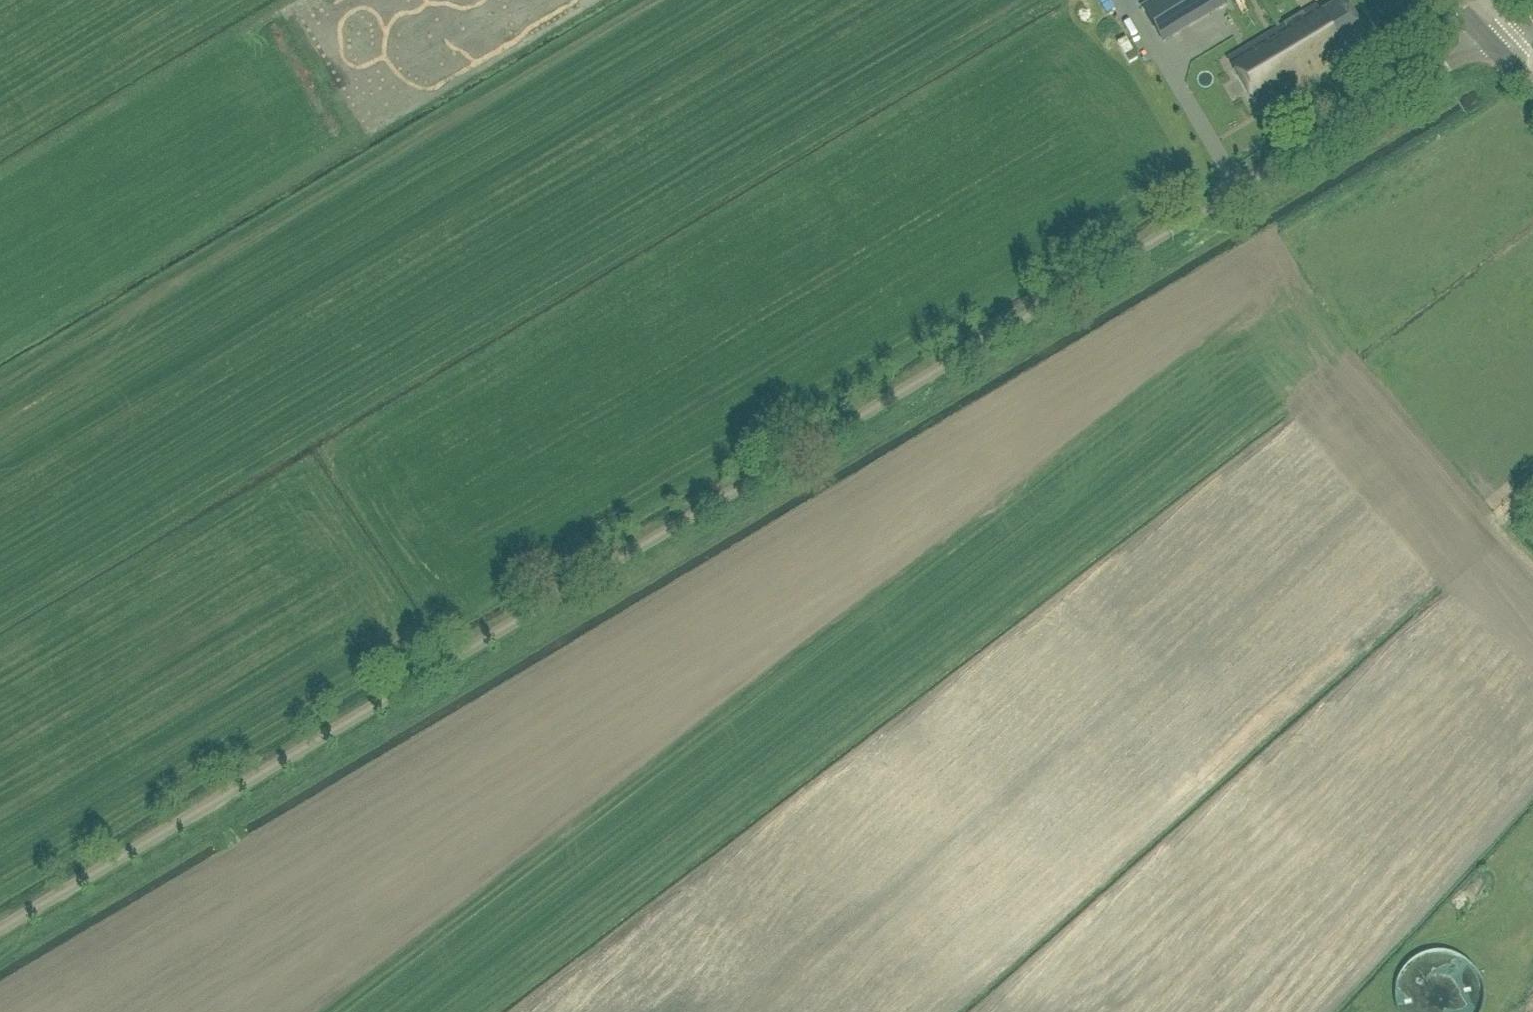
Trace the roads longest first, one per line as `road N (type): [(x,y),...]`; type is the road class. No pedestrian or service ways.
road 1 (unclassified): [(0,929),(1491,41)]

